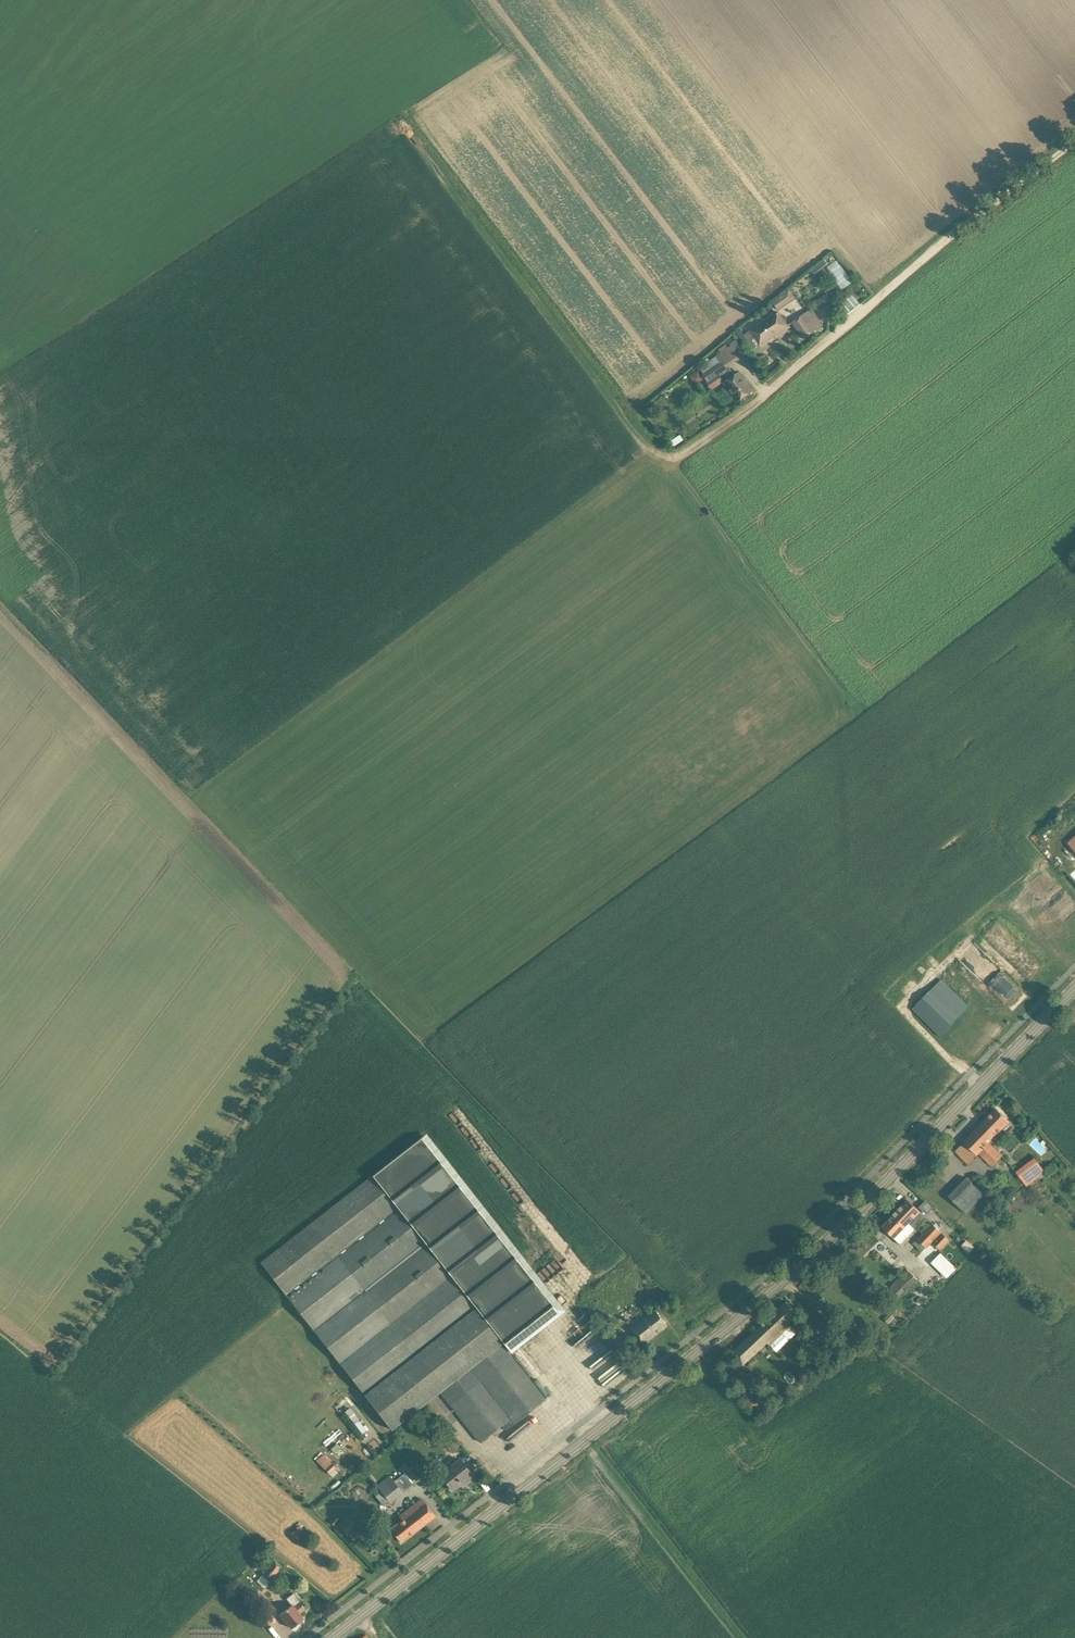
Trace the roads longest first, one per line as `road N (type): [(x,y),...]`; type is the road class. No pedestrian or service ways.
road 1 (tertiary): [(331,1637),(823,1250),(1074,991)]
road 2 (track): [(1074,141),(664,468)]

